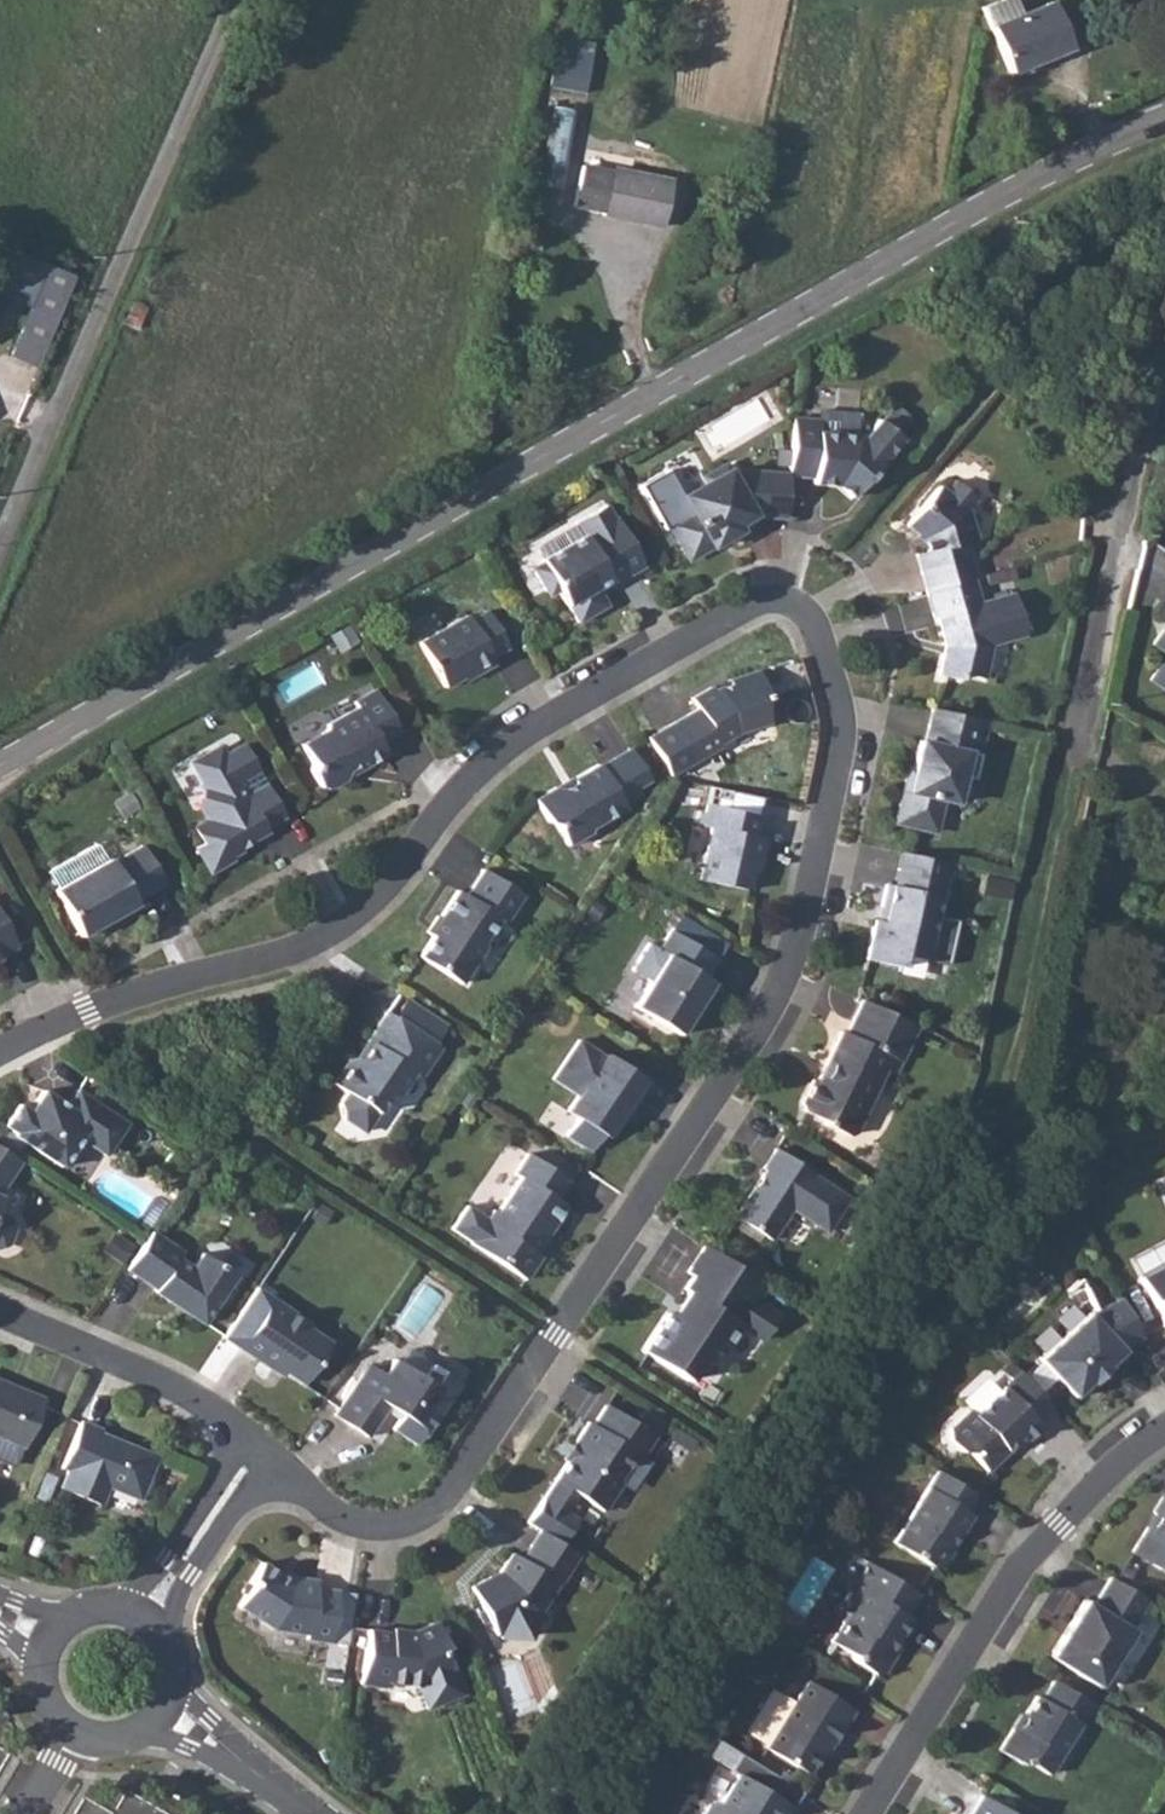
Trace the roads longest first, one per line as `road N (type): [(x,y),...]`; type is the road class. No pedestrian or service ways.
road 1 (residential): [(260,1454),(325,1508),(367,1530),(411,1526),(448,1500),(708,1111),(789,982),(843,759),(840,713),(810,619),(788,604),(757,608),(517,744),(427,833),(388,893),(316,946),(86,1010),(0,1057)]
road 2 (unclassified): [(0,770),(695,361),(1164,116)]
road 3 (unclassified): [(0,537),(233,0)]
road 4 (residential): [(1164,1435),(1126,1462),(1019,1569),(868,1813)]
road 5 (residential): [(1164,297),(1083,699)]
road 6 (residential): [(0,1314),(199,1401)]
road 7 (residential): [(144,1619),(260,1454)]
road 8 (residential): [(40,1675),(53,1716),(68,1732),(104,1745),(141,1737)]
road 9 (residential): [(258,1776),(177,1682)]
road 10 (residential): [(141,1737),(258,1776)]

